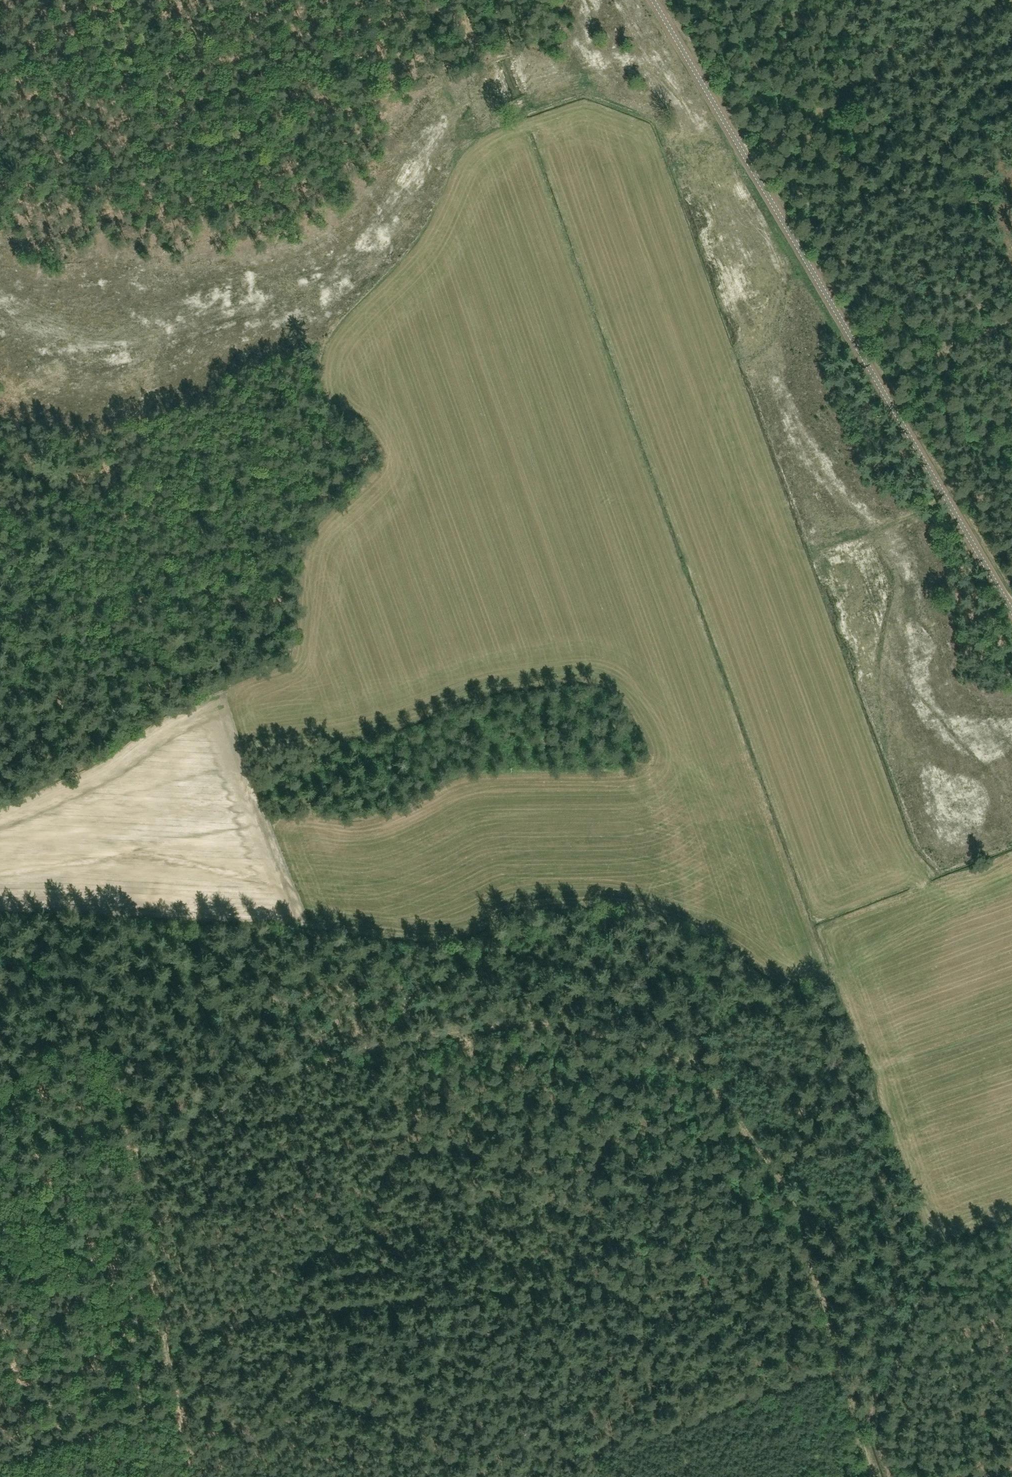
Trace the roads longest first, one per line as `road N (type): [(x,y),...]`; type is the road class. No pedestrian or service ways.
road 1 (track): [(0,1192),(140,1145),(299,1065),(402,1036),(494,1021),(620,1039),(683,1068),(736,1111),(772,1162),(877,1476)]
road 2 (tertiary): [(1011,607),(653,0)]
road 3 (track): [(997,0),(743,152)]
road 4 (track): [(1011,319),(879,385)]

